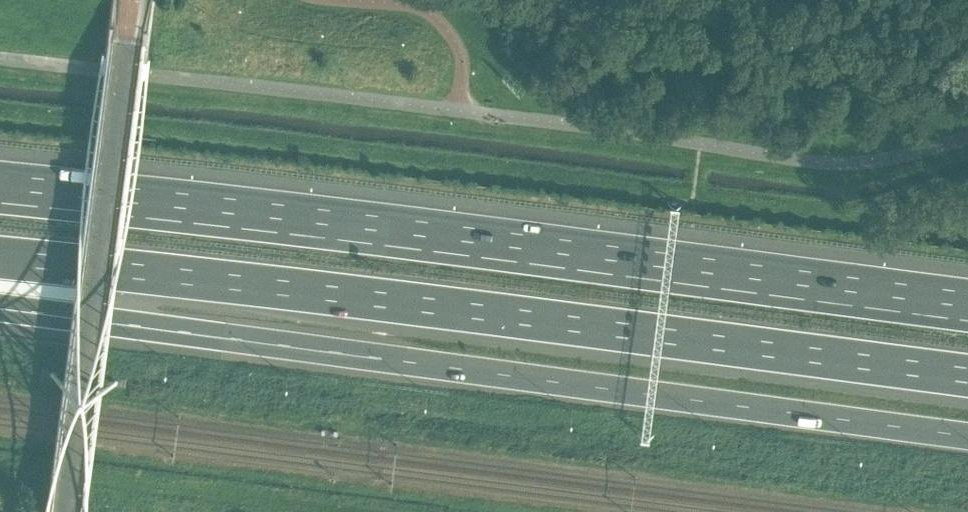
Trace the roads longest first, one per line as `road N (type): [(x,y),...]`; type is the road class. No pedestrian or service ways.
road 1 (motorway): [(0,300),(80,318),(967,436)]
road 2 (motorway): [(967,300),(0,182)]
road 3 (motorway): [(0,256),(967,374)]

